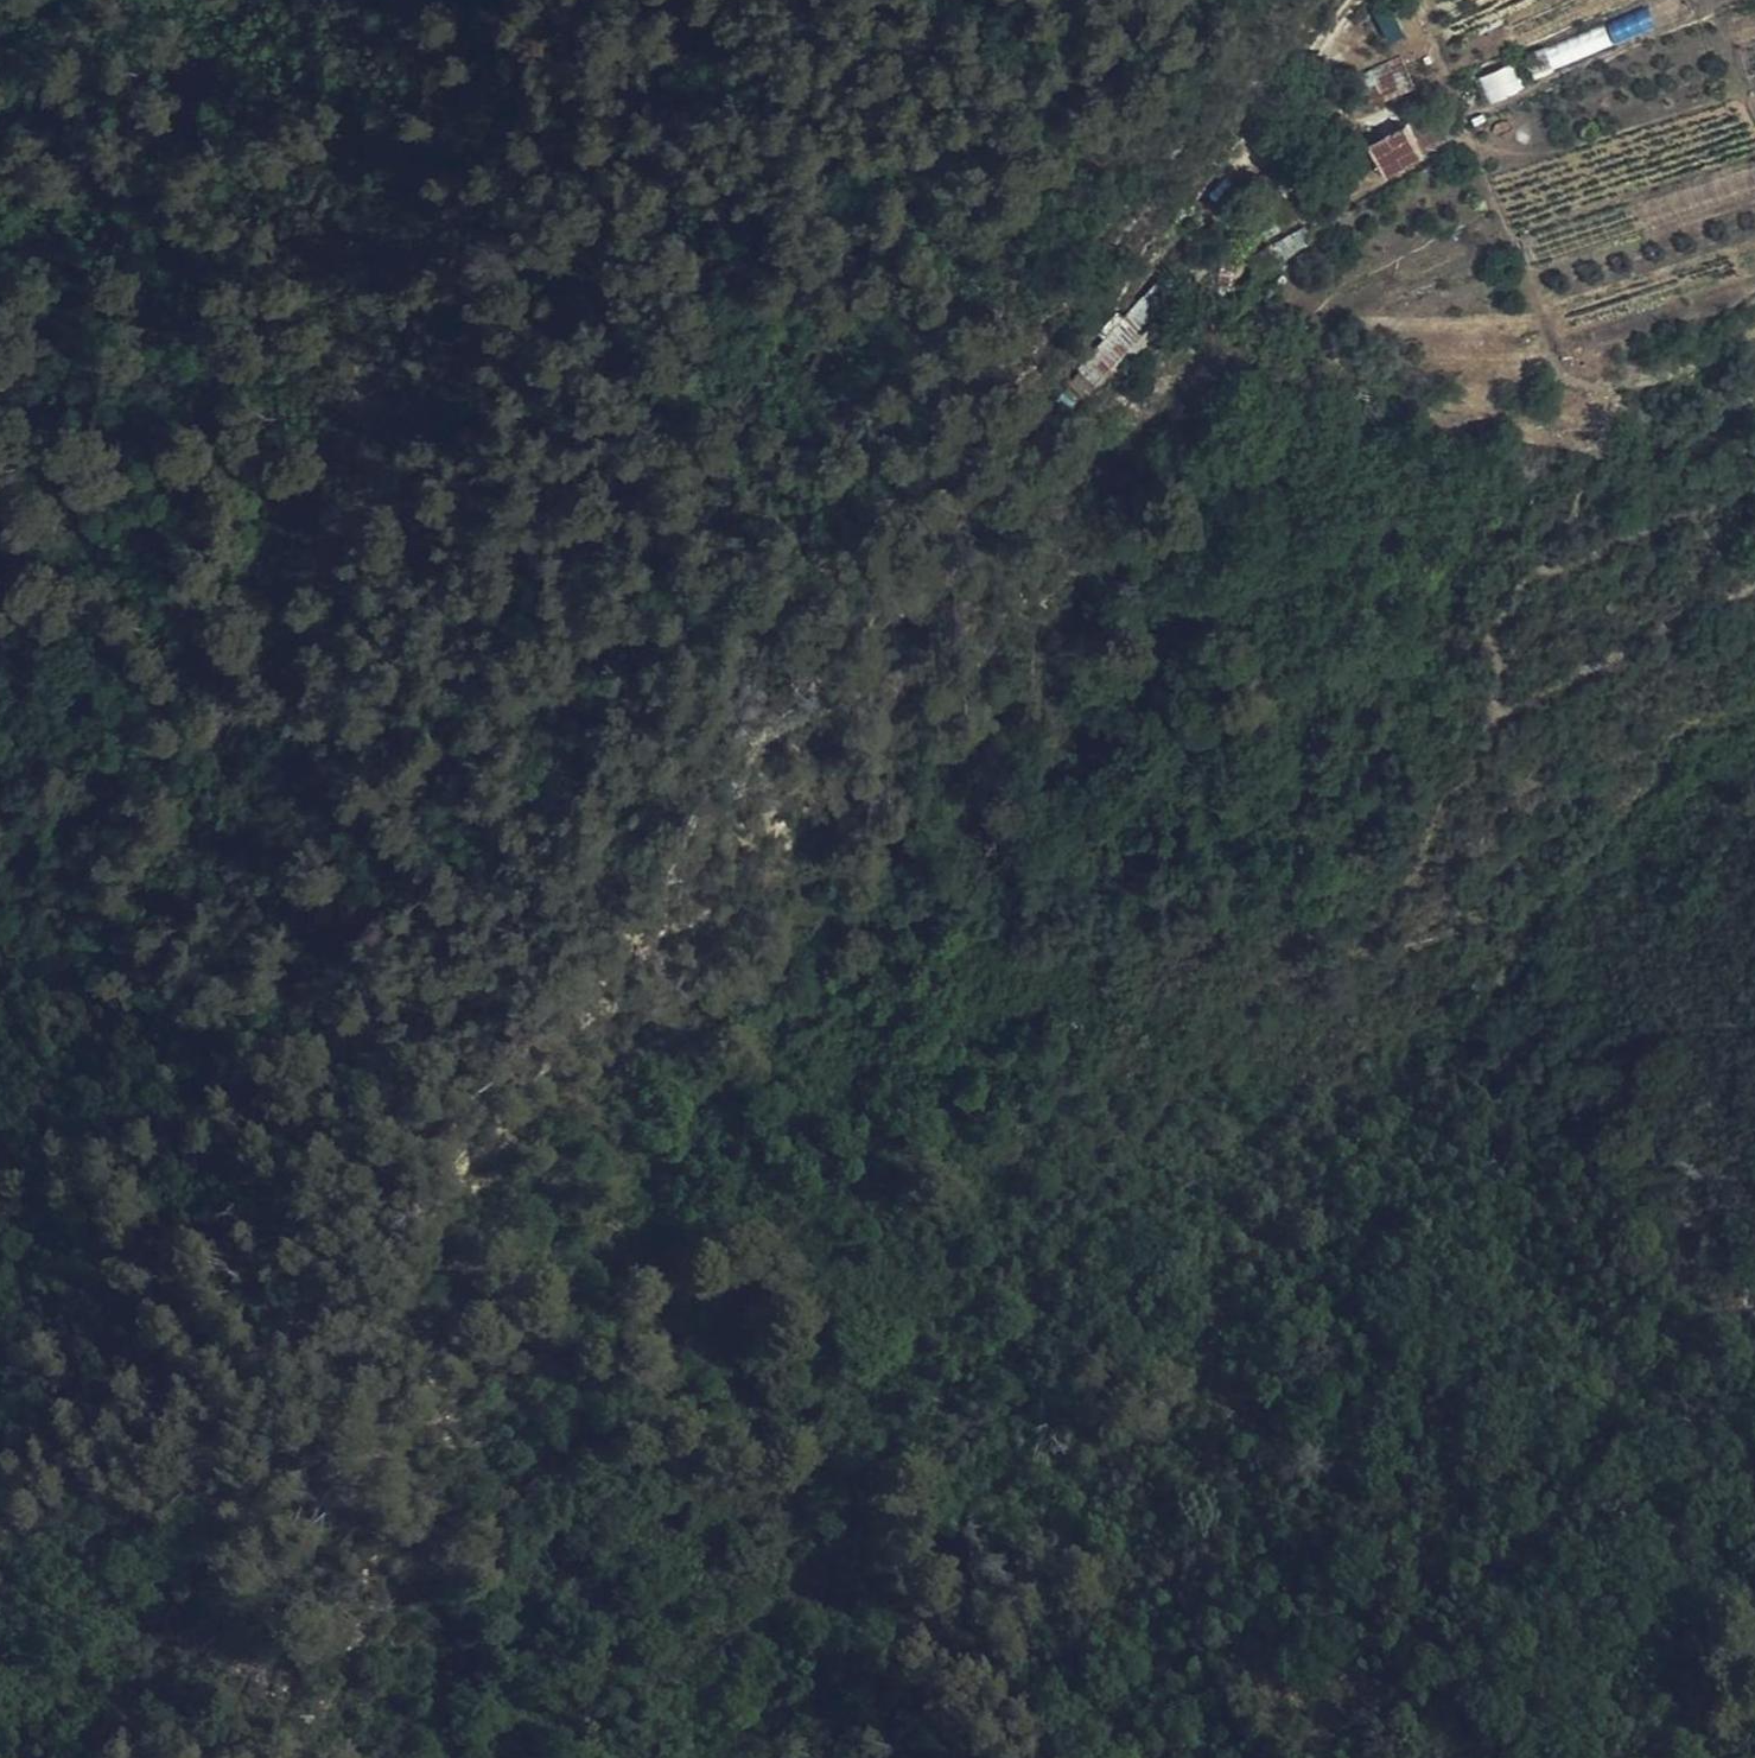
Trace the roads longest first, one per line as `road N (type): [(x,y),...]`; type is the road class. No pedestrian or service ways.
road 1 (track): [(1219,191),(1354,0)]

